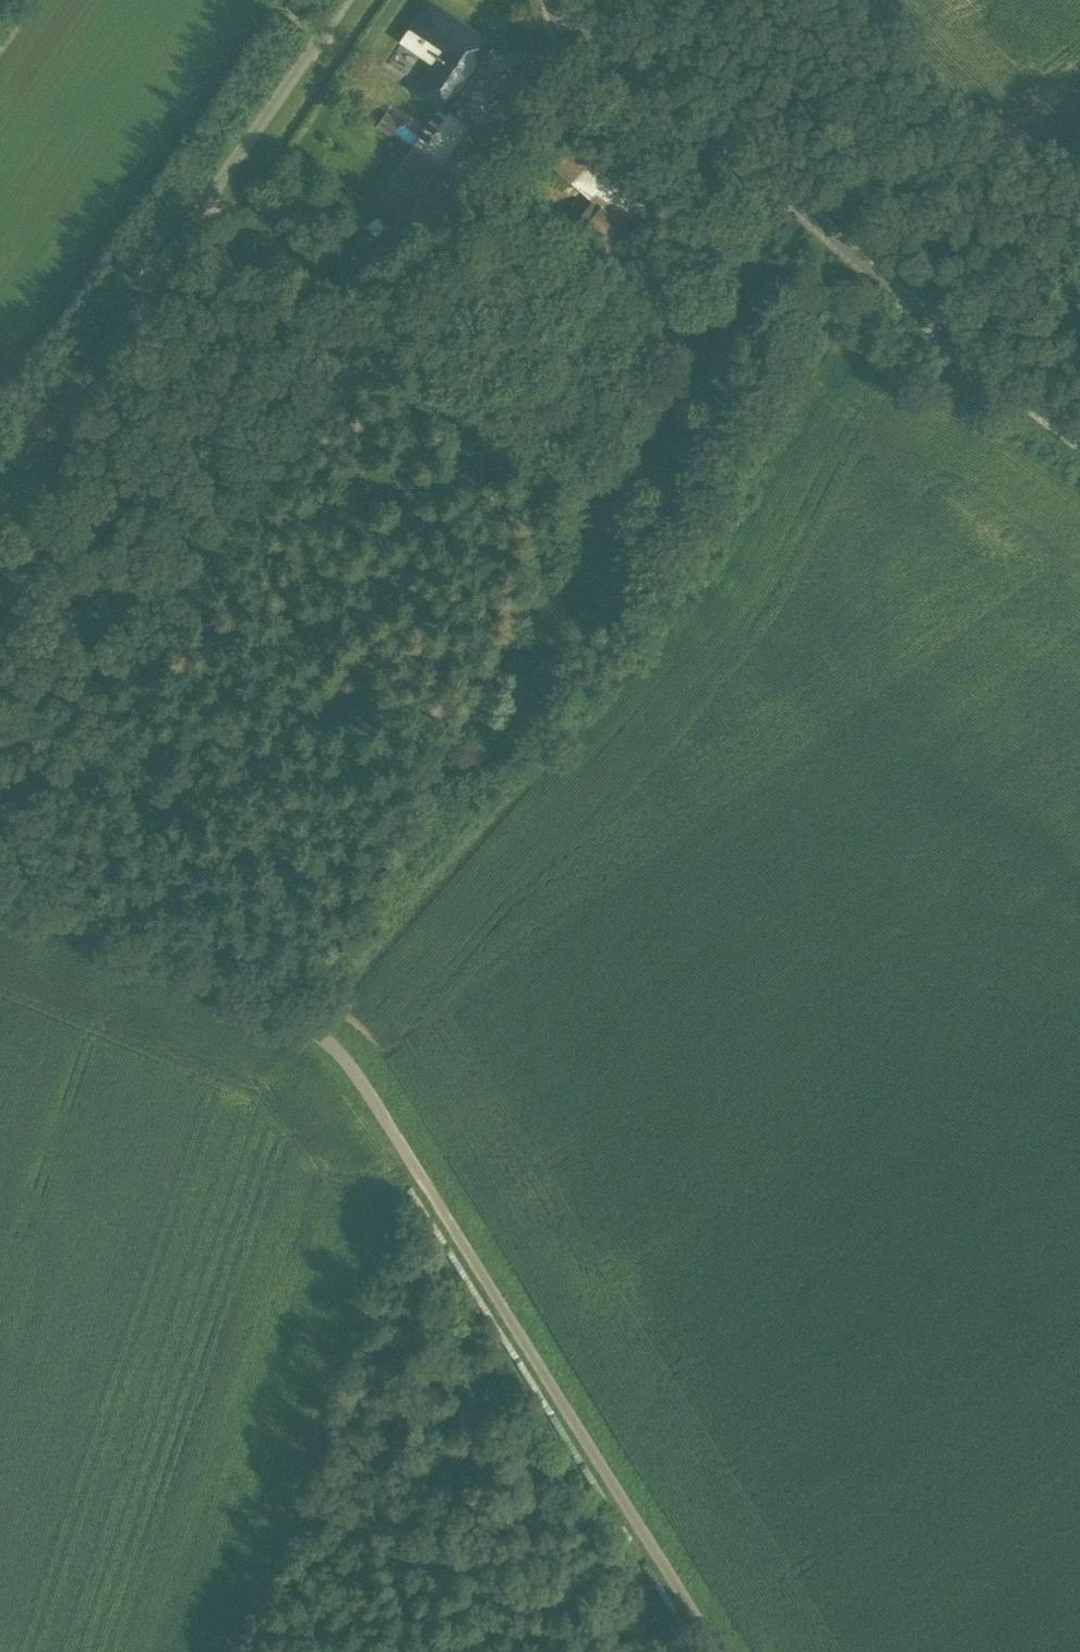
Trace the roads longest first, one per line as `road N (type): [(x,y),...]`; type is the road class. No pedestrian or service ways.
road 1 (unclassified): [(0,892),(310,1023),(354,1066),(720,1651)]
road 2 (residential): [(574,0),(877,278),(1079,439)]
road 3 (unclassified): [(0,506),(348,0)]

